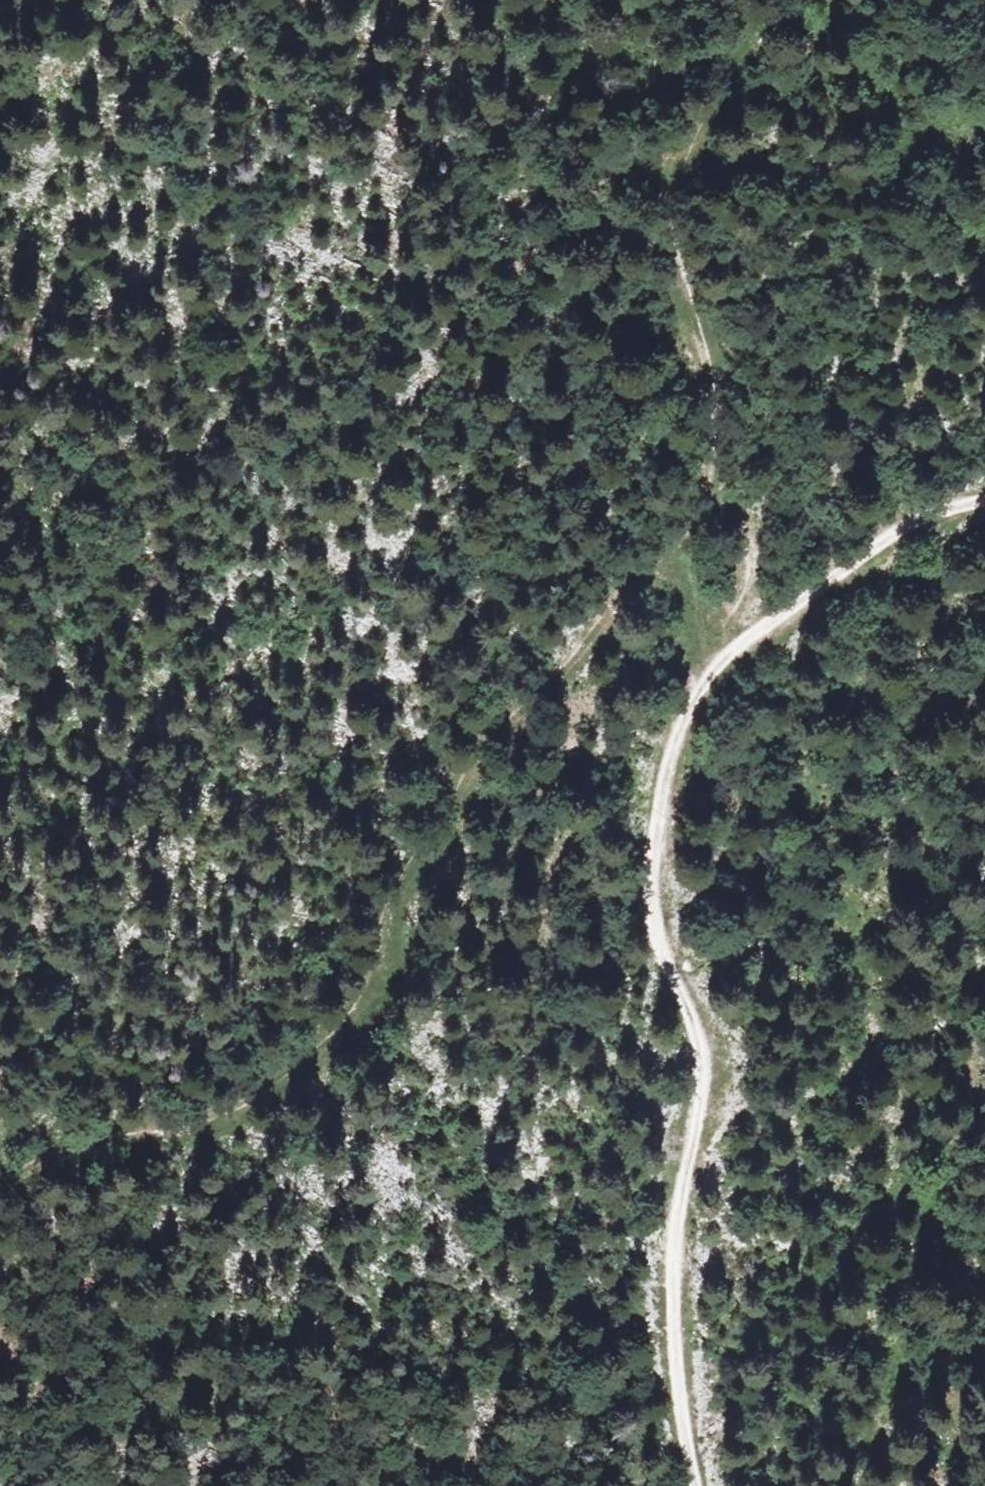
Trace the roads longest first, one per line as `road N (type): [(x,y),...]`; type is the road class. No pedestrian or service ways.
road 1 (track): [(0,1183),(52,1153),(166,1153),(331,1084),(417,906),(474,833),(506,739),(667,557),(708,490),(712,414),(674,217),(689,153),(749,26),(747,0)]
road 2 (track): [(697,1485),(675,1322),(677,1238),(707,1056),(660,933),(658,887),(677,749),(718,669),(758,633),(896,537),(951,509),(984,502)]

